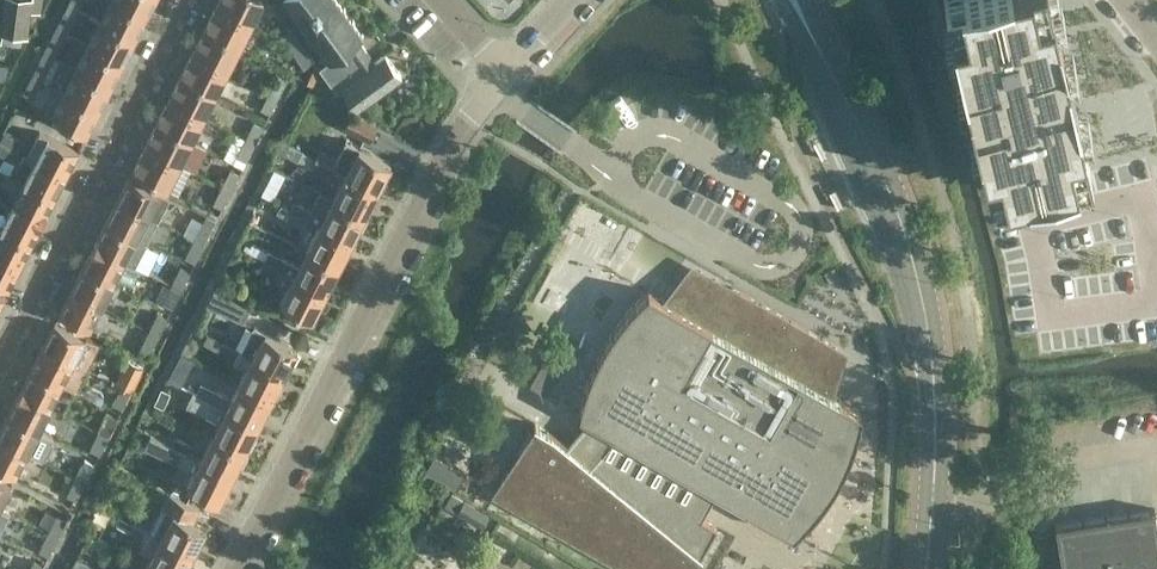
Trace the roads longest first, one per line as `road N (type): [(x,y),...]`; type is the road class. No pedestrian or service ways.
road 1 (secondary): [(926,568),(935,398),(924,302),(899,214),(794,0)]
road 2 (residential): [(231,568),(481,96),(506,66)]
road 3 (residential): [(0,363),(182,0)]

